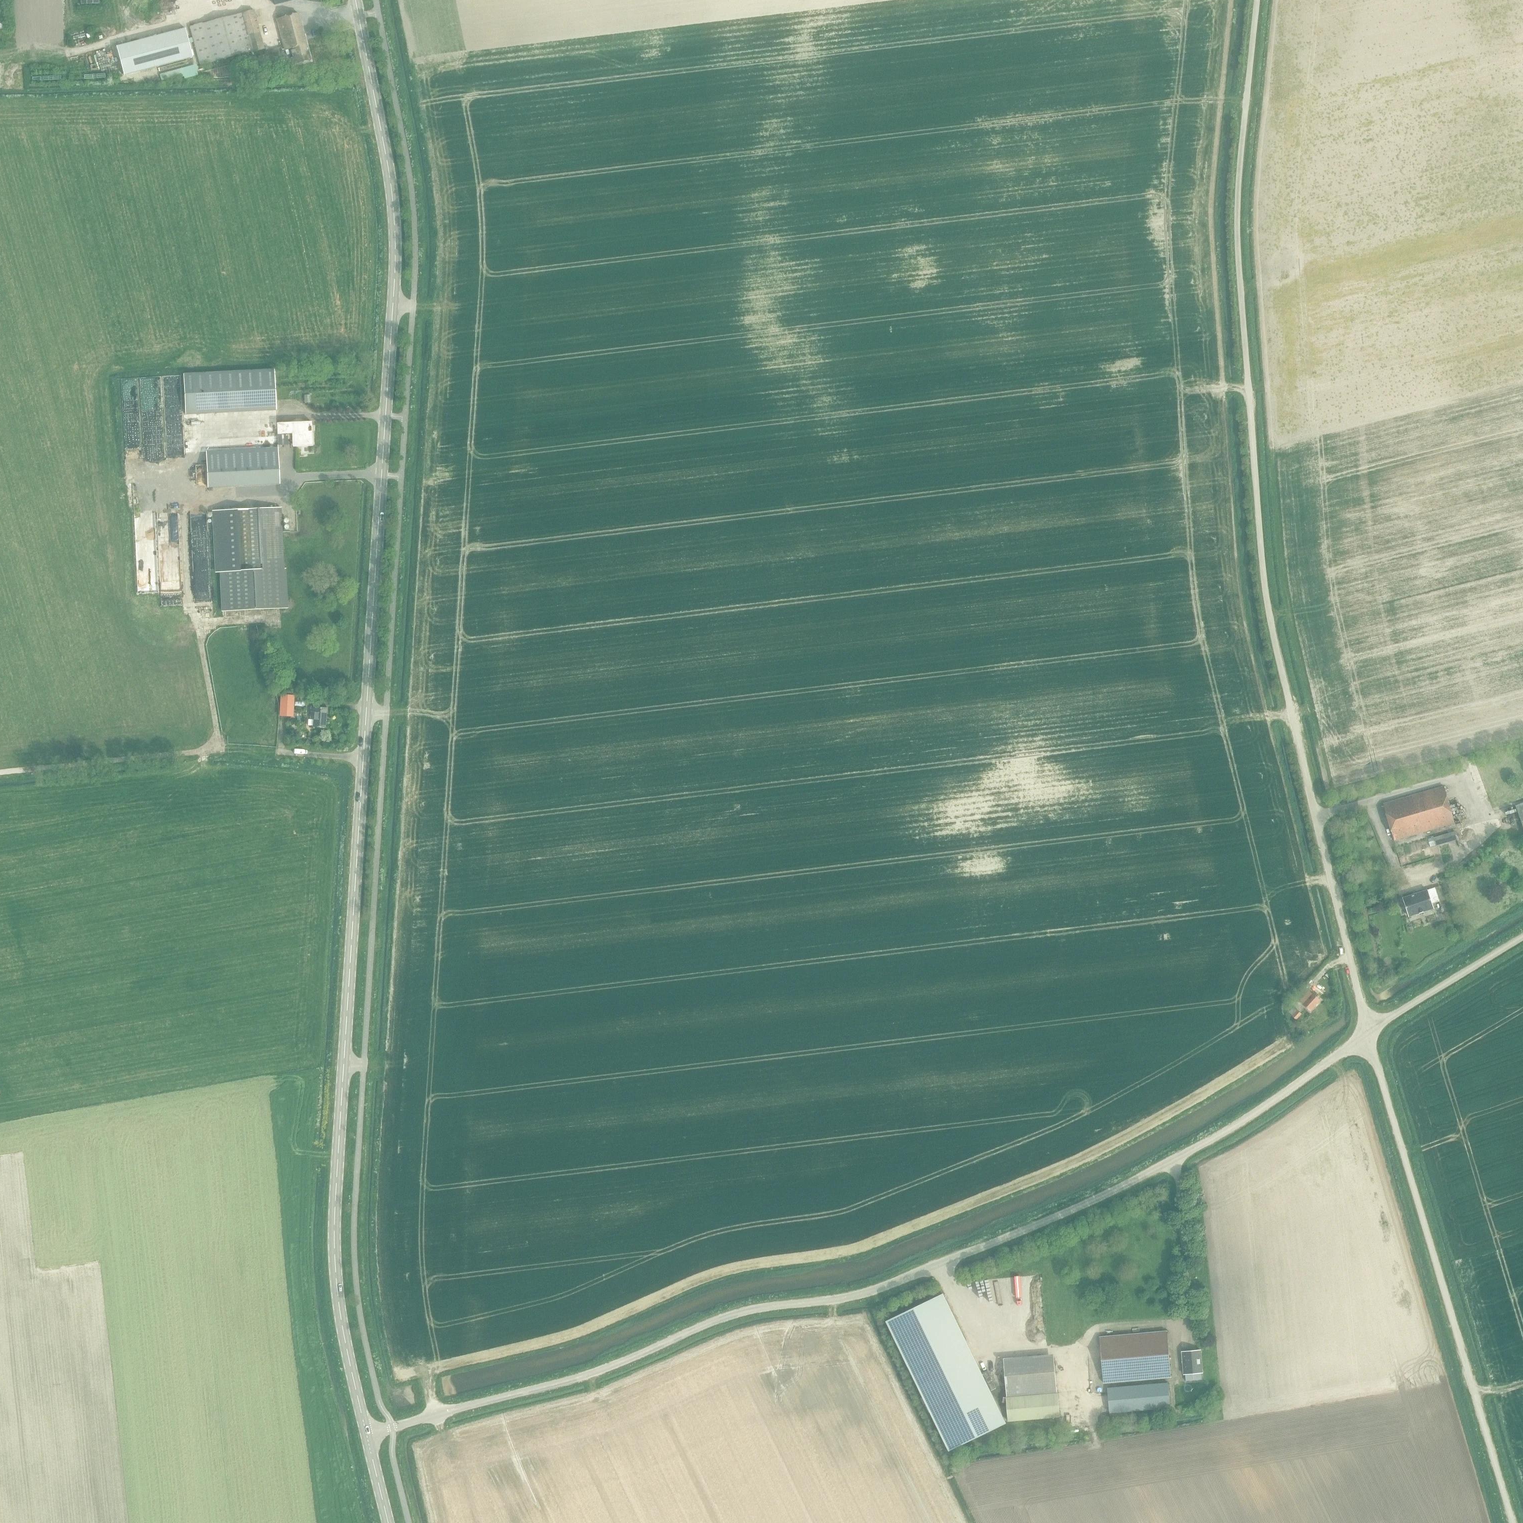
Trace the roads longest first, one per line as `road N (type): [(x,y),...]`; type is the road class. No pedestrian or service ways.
road 1 (tertiary): [(365,1435),(334,1265),(396,244),(354,0)]
road 2 (unclassified): [(365,1435),(564,1384),(712,1323),(857,1297),(945,1263),(1165,1163),(1367,1034)]
road 3 (unclassified): [(1367,1034),(1268,624),(1260,557),(1238,295),(1254,0)]
road 4 (unclassified): [(1510,1522),(1367,1034)]
road 5 (unclassified): [(1367,1034),(1522,938)]

